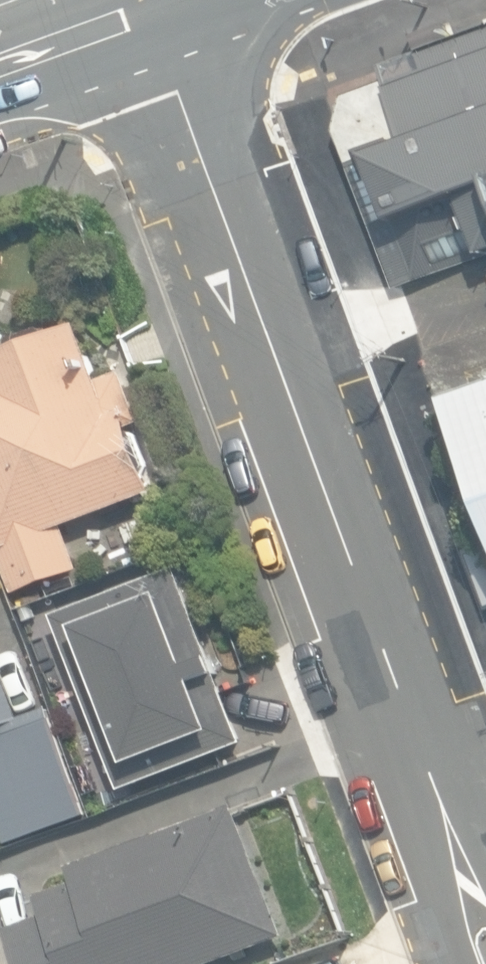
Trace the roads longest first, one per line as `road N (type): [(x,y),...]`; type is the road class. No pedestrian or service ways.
road 1 (residential): [(149,23),(485,930)]
road 2 (secondary): [(149,23),(0,77)]

